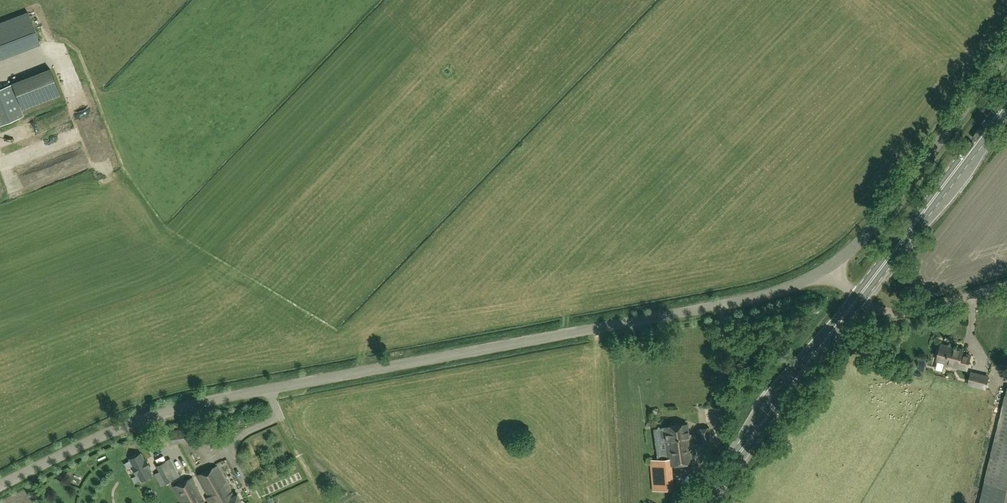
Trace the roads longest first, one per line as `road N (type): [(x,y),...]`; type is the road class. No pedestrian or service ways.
road 1 (unclassified): [(0,486),(178,404),(762,295),(827,267)]
road 2 (unclassified): [(827,267),(887,211),(1006,53)]
road 3 (primary): [(701,502),(860,296)]
road 4 (primary): [(860,296),(1006,103)]
road 5 (unclassified): [(1006,286),(906,313),(878,309)]

